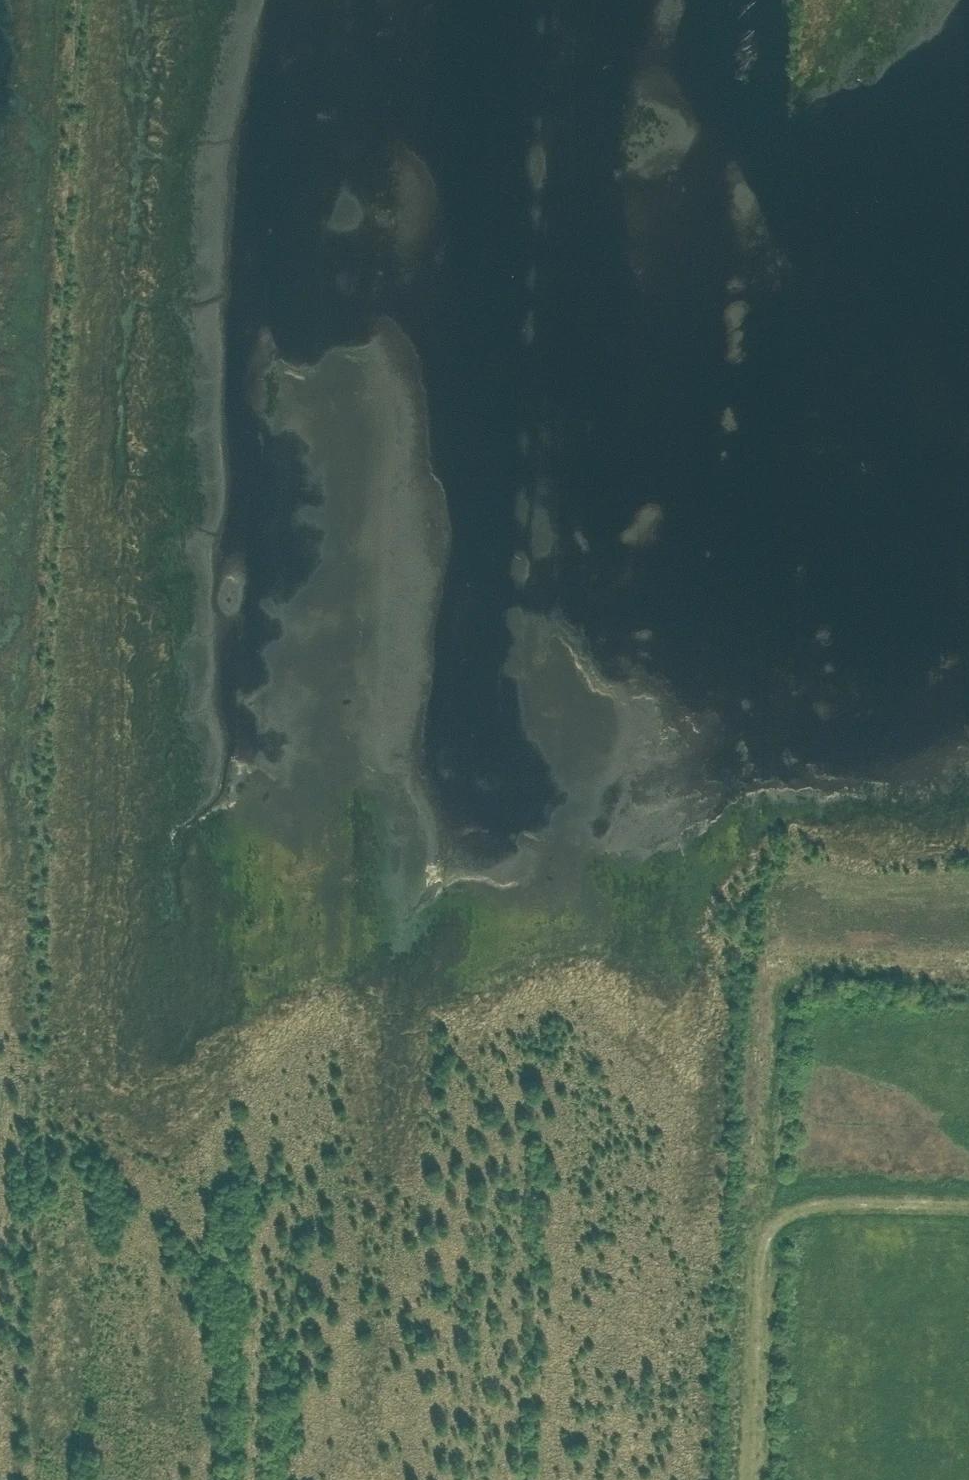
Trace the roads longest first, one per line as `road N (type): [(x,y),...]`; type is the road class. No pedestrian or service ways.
road 1 (track): [(749,1479),(761,1250),(777,1223),(809,1209),(968,1209)]

